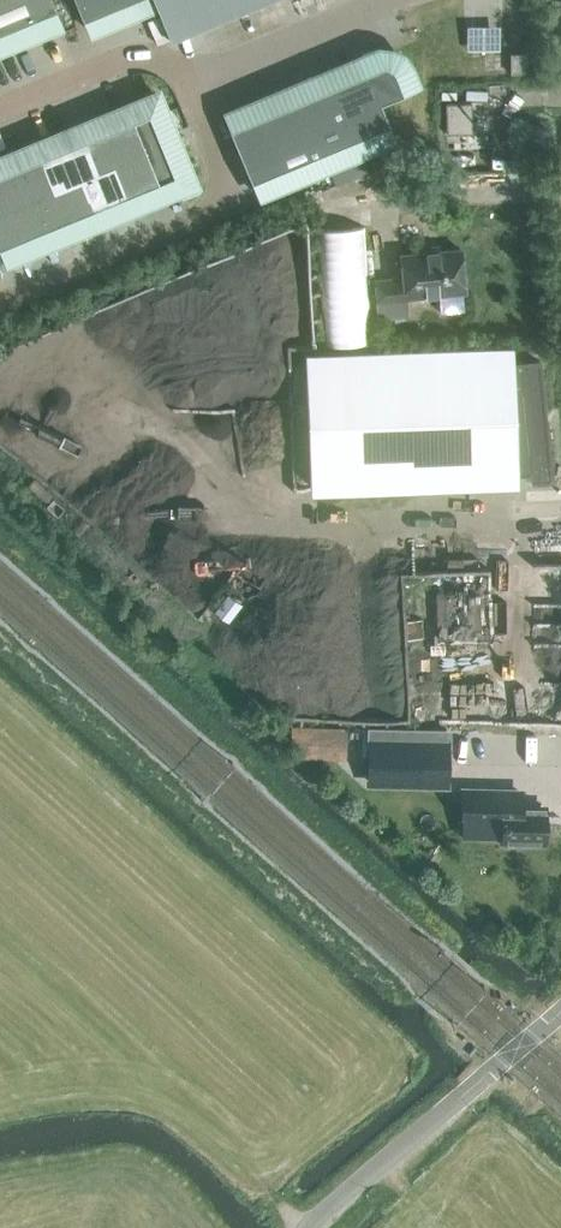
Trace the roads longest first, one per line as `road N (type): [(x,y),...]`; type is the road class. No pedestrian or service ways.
road 1 (unclassified): [(314,1227),(560,1011)]

